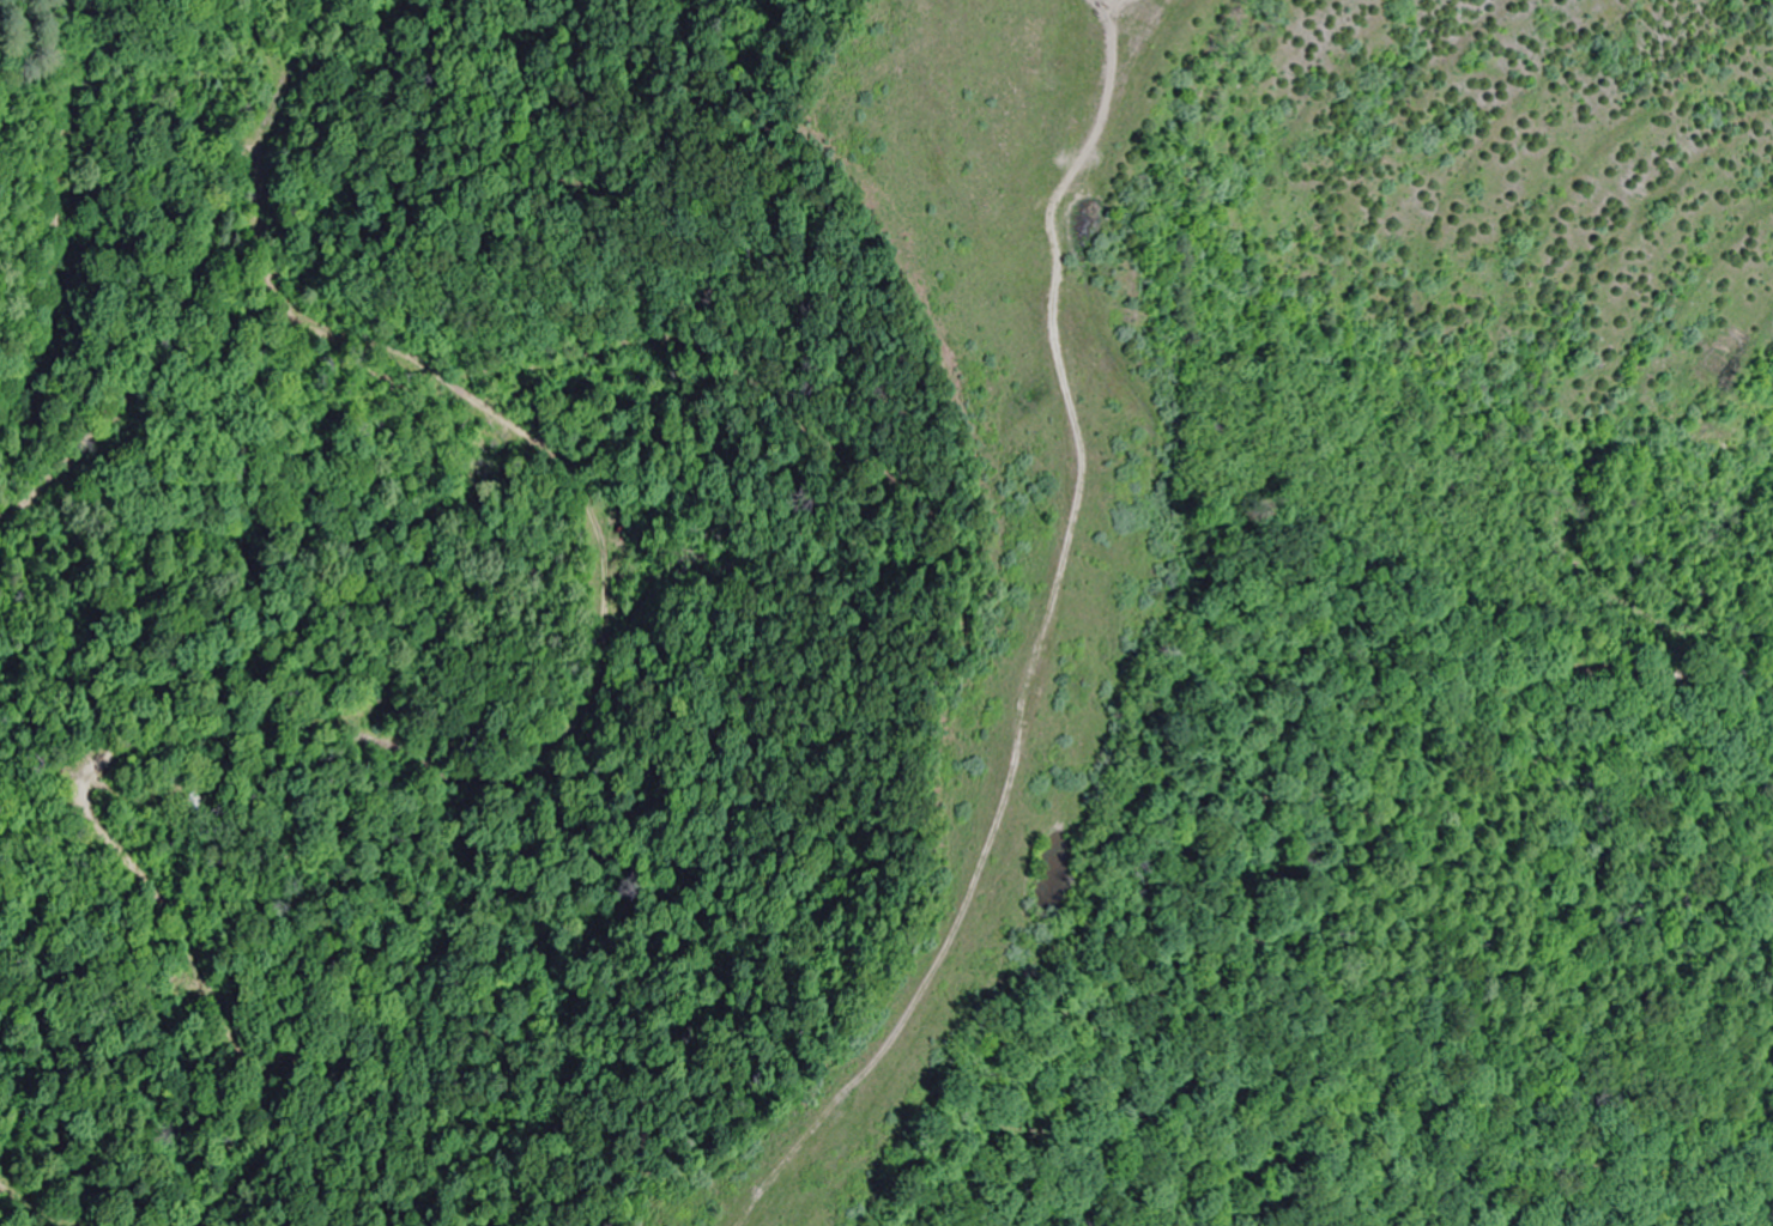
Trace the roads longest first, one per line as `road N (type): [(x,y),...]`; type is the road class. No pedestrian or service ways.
road 1 (track): [(0,428),(25,418),(63,366),(86,0)]

